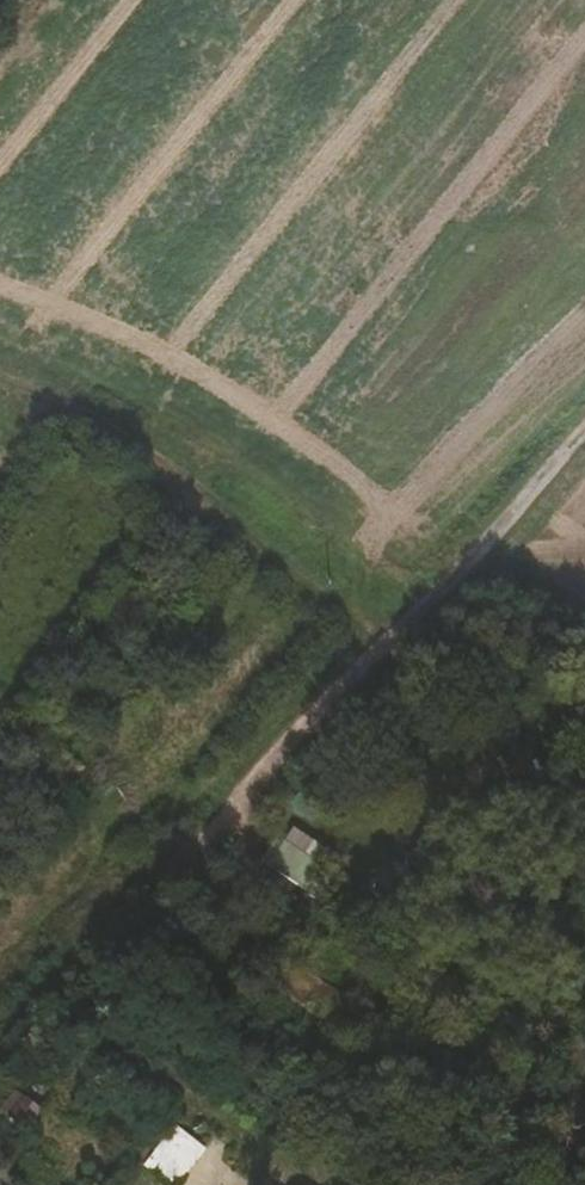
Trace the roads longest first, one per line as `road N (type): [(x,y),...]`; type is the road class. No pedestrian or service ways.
road 1 (track): [(0,1047),(45,966),(470,562),(584,440)]
road 2 (track): [(0,373),(46,385),(383,644)]

